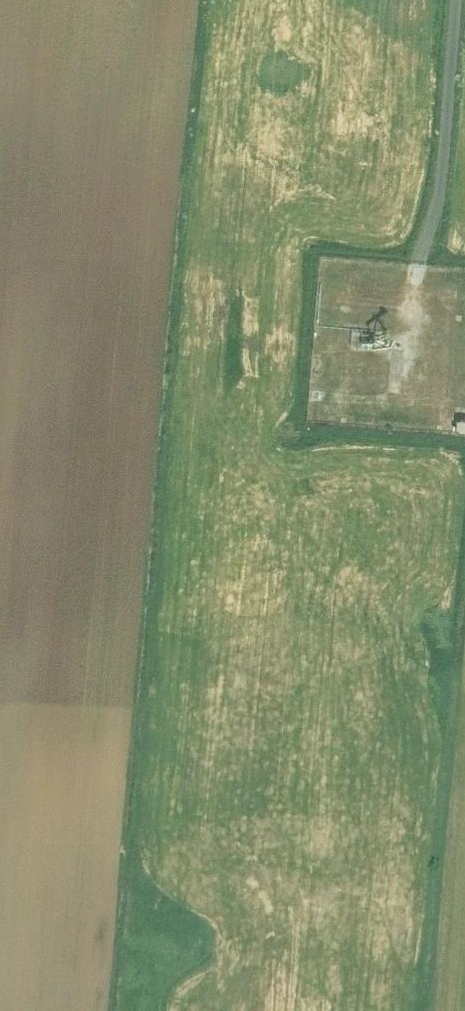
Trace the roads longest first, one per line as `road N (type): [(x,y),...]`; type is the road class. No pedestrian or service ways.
road 1 (track): [(455,0),(438,205)]

